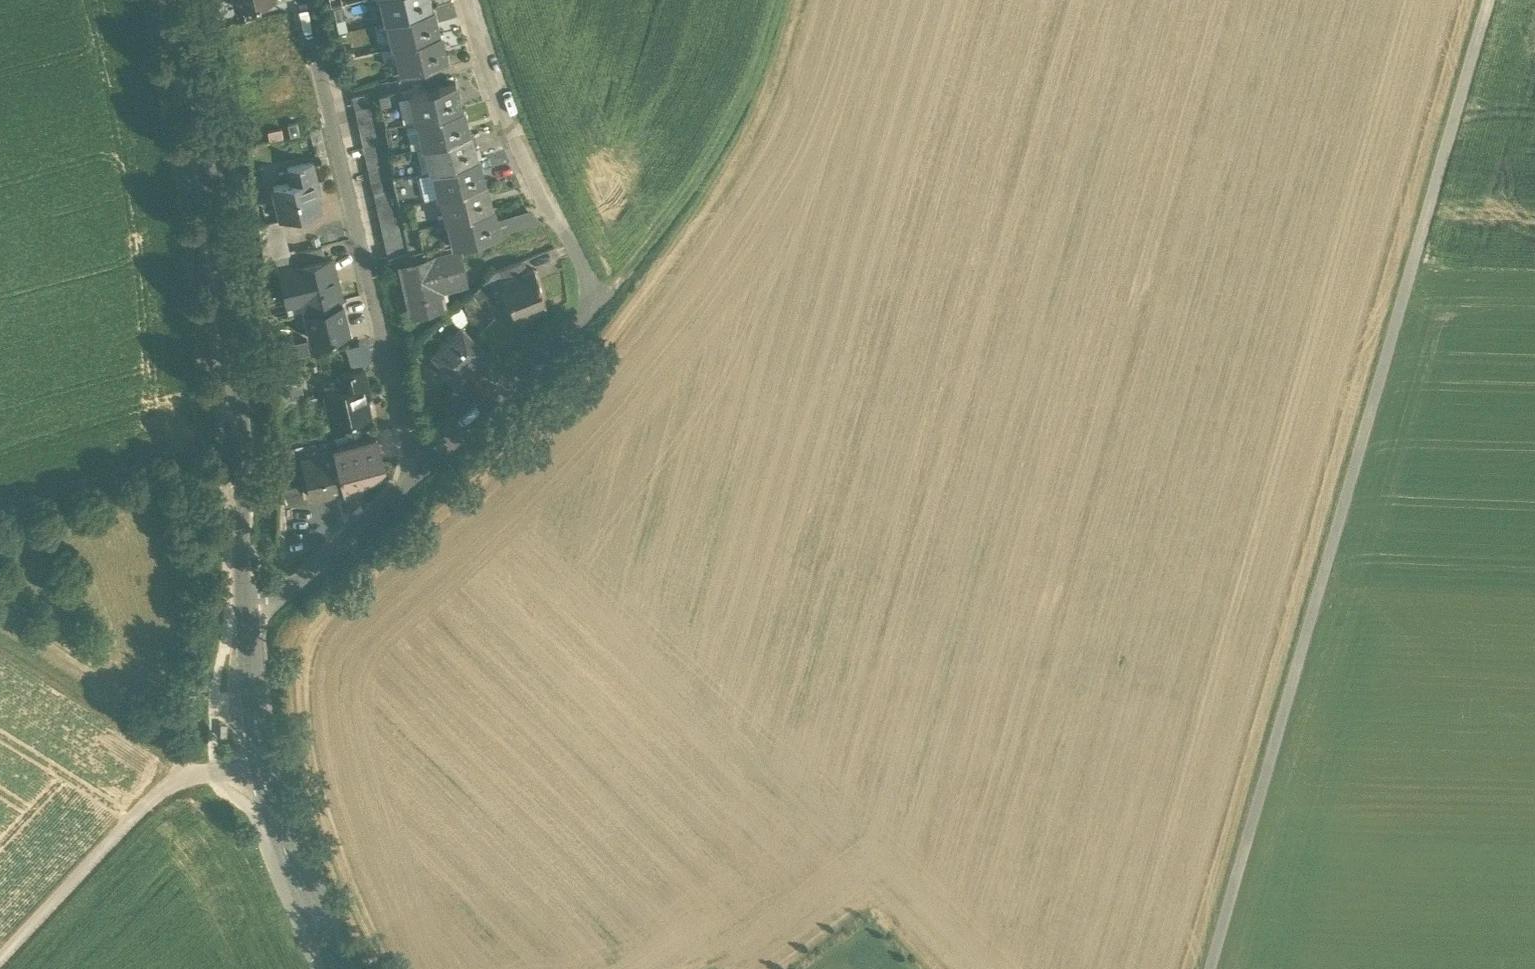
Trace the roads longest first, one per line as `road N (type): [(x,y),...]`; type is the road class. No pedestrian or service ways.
road 1 (track): [(1489,0),(1209,968)]
road 2 (tertiary): [(174,0),(224,272),(243,429),(247,613)]
road 3 (residential): [(303,0),(413,475)]
road 4 (tertiary): [(247,613),(263,779),(297,883),(340,968)]
road 5 (track): [(782,0),(755,96),(736,131),(606,298)]
road 6 (track): [(263,779),(199,777),(175,785),(0,963)]
road 7 (residential): [(606,298),(572,255),(507,123),(467,0)]
road 8 (residential): [(413,475),(606,298)]
road 9 (track): [(199,777),(0,647)]
road 10 (residential): [(247,613),(276,603),(413,475)]

